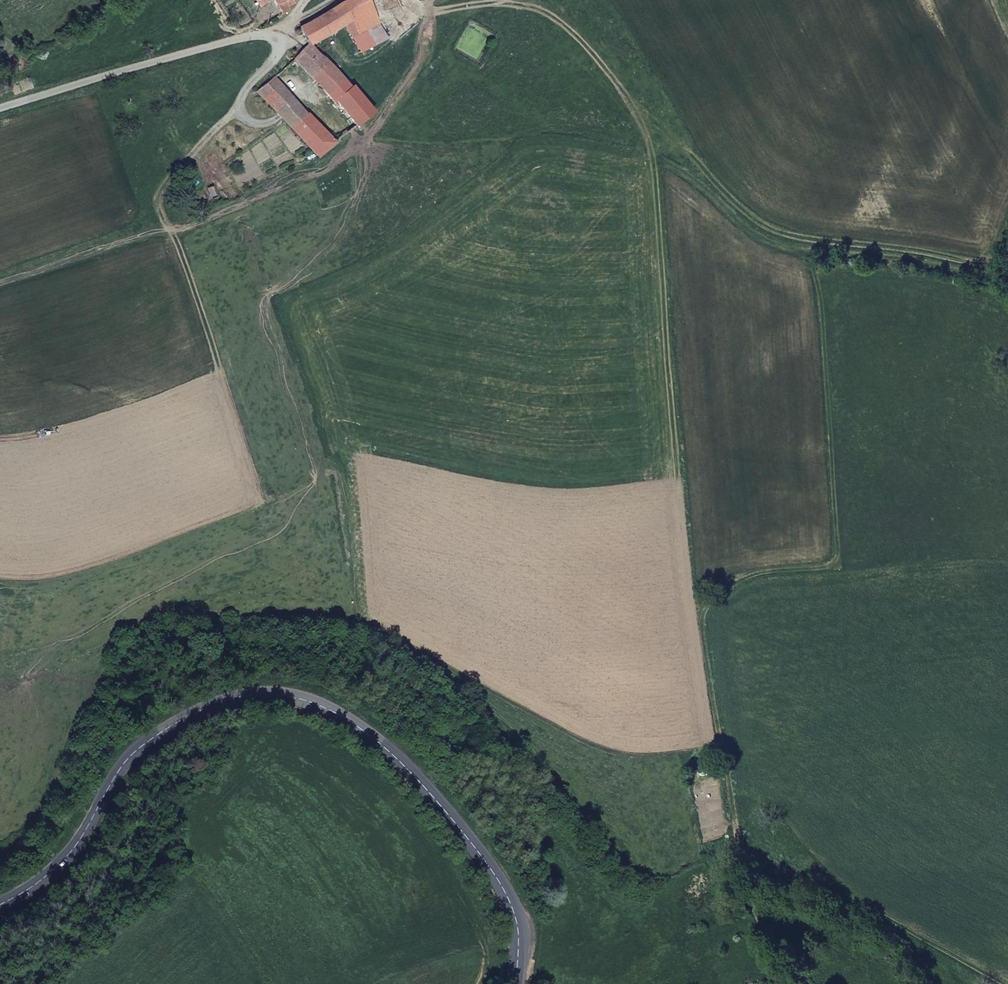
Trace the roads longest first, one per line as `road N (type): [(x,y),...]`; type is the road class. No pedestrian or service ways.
road 1 (track): [(239,113),(213,129),(156,202),(169,228),(199,227),(288,190),(378,136),(419,68),(435,13),(532,2),(578,38),(679,166),(762,235),(905,256),(1007,282)]
road 2 (secondary): [(519,983),(515,902),(415,775),(325,705),(273,693),(224,696),(156,732),(118,768),(67,858),(0,904)]
road 3 (track): [(742,572),(704,613),(736,850),(751,896),(809,983)]
road 4 (unclassified): [(0,111),(272,35),(284,50),(233,107),(246,121),(283,117)]

